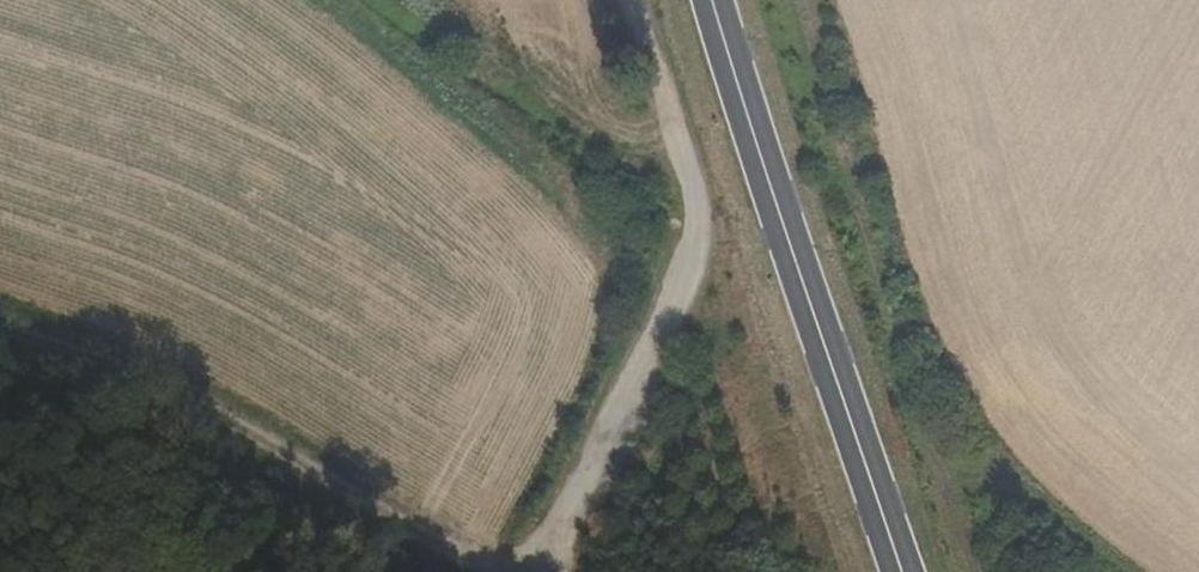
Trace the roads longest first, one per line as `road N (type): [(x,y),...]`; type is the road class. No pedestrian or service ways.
road 1 (track): [(545,571),(687,268),(696,208),(637,0)]
road 2 (trunk): [(900,571),(789,249),(718,0)]
road 3 (track): [(964,571),(807,0)]
road 4 (unclassified): [(470,571),(158,393),(0,339)]

